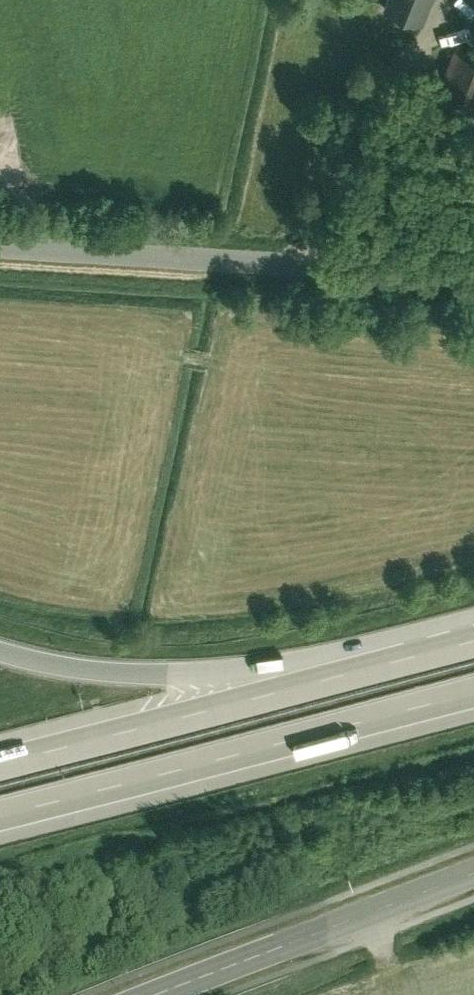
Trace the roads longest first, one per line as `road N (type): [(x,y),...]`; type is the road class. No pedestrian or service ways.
road 1 (motorway): [(0,819),(473,694)]
road 2 (unclassified): [(473,276),(0,249)]
road 3 (motorway): [(417,649),(0,756)]
road 4 (motorway): [(417,649),(132,675),(0,654)]
road 5 (secondary): [(169,994),(473,878)]

